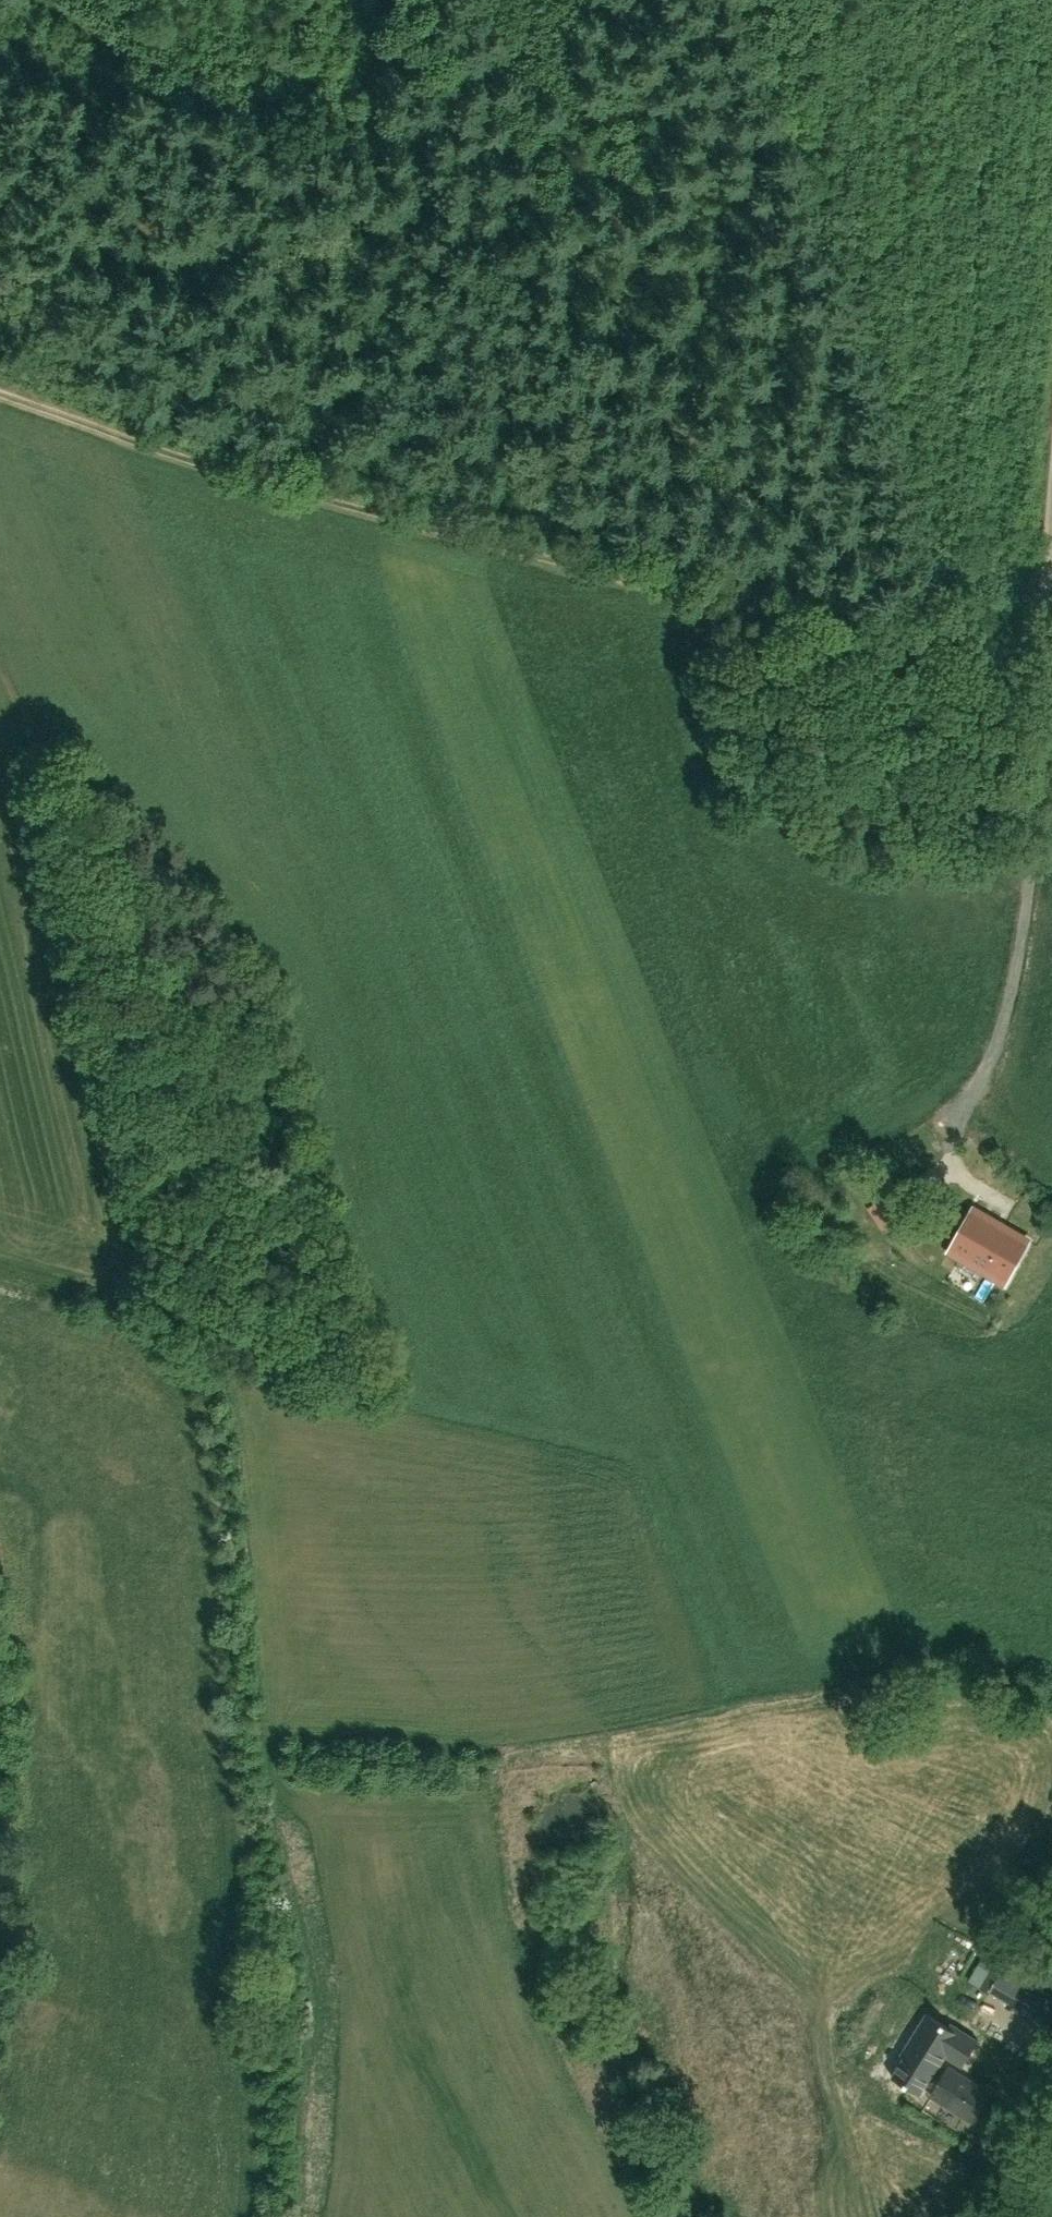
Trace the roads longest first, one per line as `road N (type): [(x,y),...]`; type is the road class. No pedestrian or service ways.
road 1 (track): [(1040,662),(958,659),(634,577),(0,395)]
road 2 (track): [(1040,662),(1023,923),(1006,1011),(955,1104),(950,1132),(990,1174)]
road 3 (track): [(1051,514),(1040,662)]

